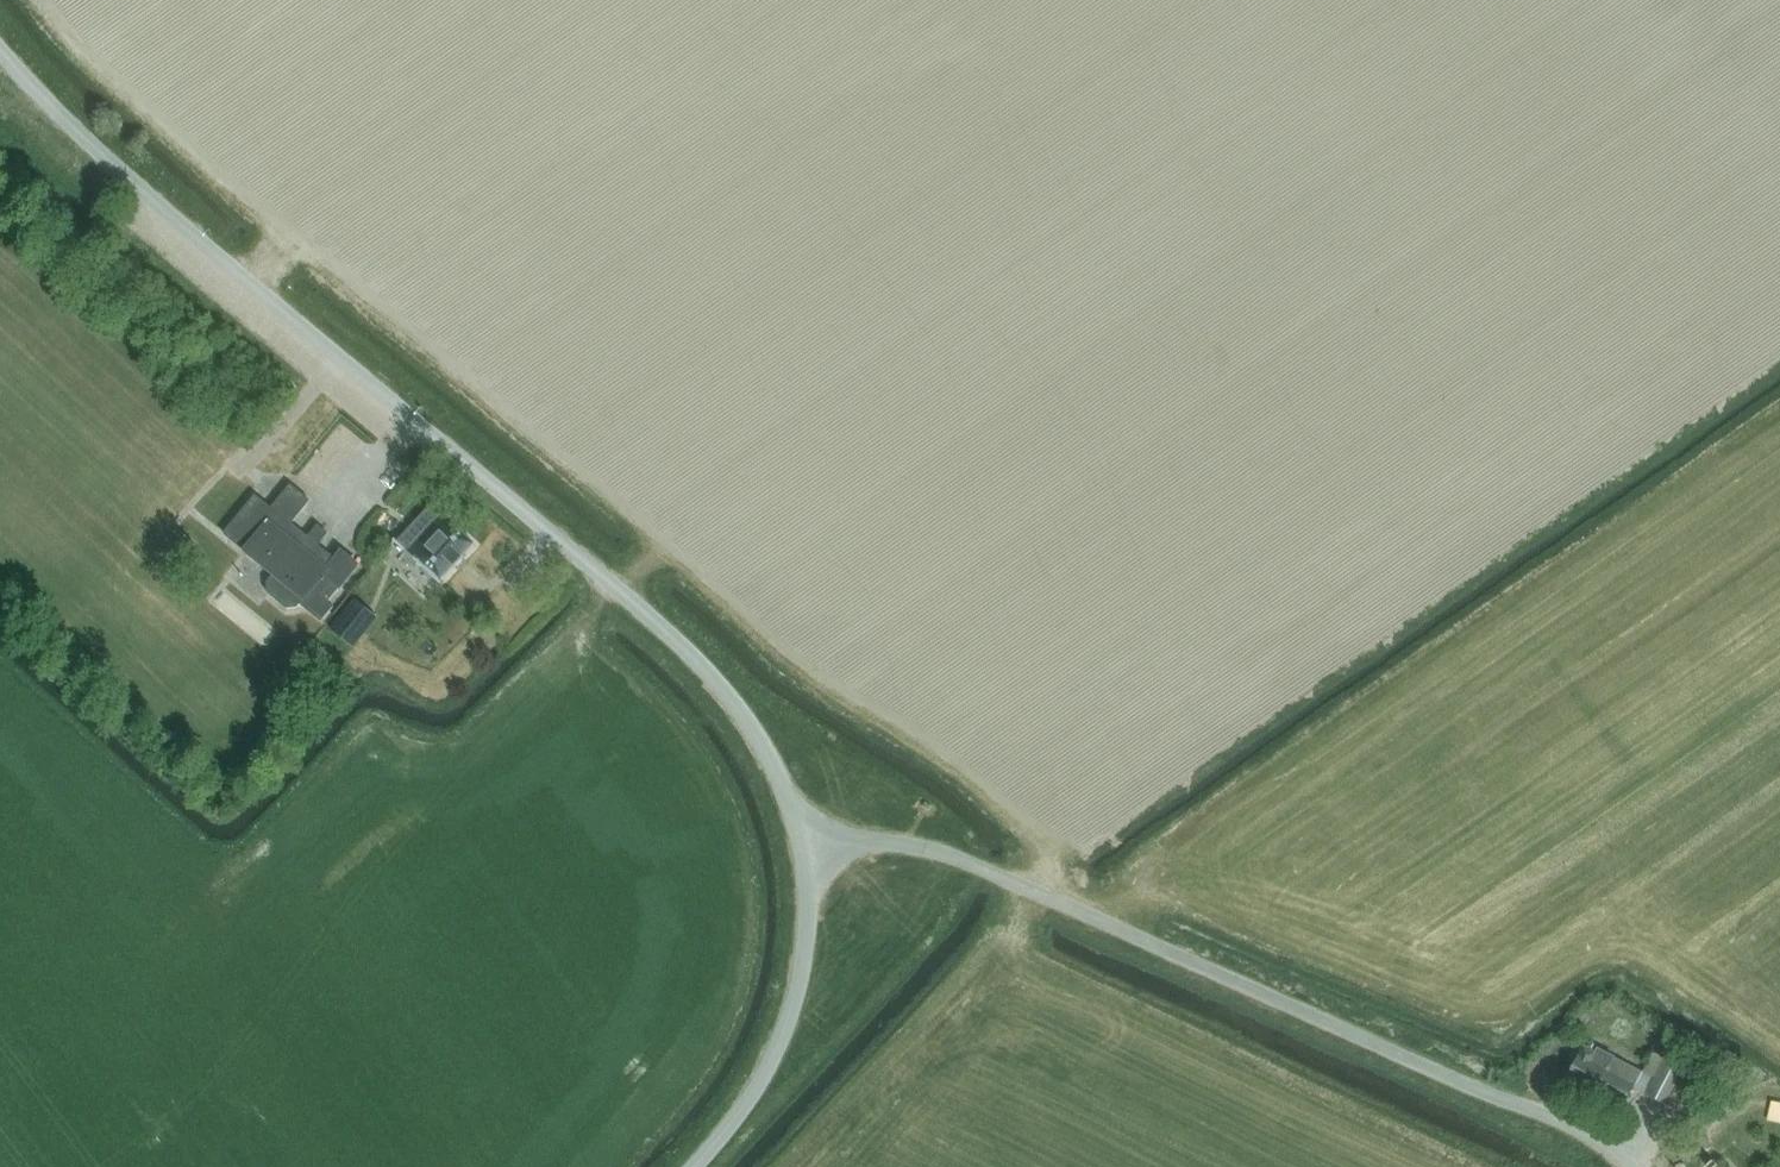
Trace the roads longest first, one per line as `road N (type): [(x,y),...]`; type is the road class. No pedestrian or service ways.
road 1 (tertiary): [(695,1166),(760,1081),(791,1015),(808,928),(802,848),(762,744),(690,654),(144,191),(0,50)]

